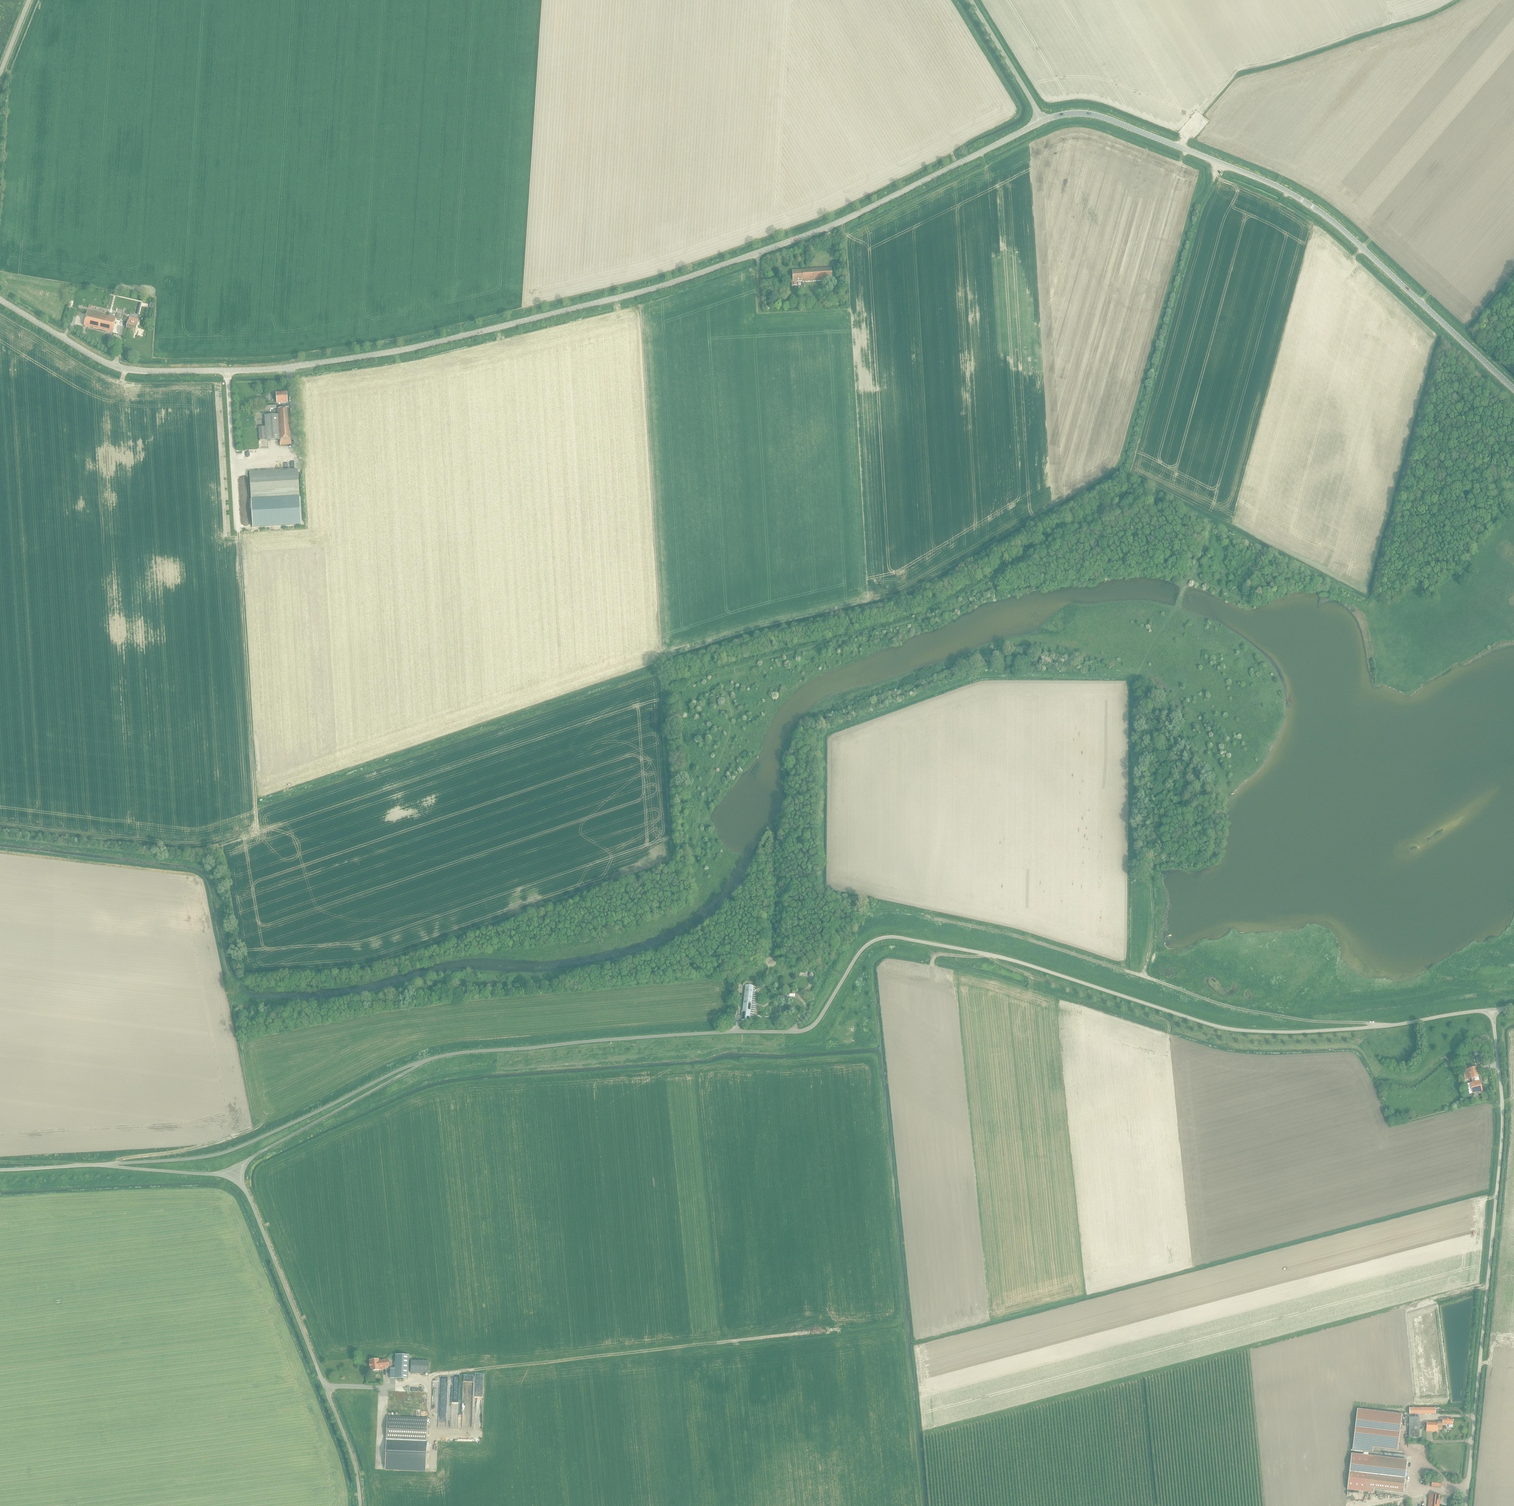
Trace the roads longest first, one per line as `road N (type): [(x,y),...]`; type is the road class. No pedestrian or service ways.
road 1 (unclassified): [(430,1059),(806,1030),(857,955),(884,938),(989,954),(1256,1031),(1385,1026),(1491,1010)]
road 2 (tertiary): [(0,300),(126,369),(290,367),(396,351),(689,277),(831,226),(1041,122)]
road 3 (track): [(836,920),(865,926),(883,909),(909,909),(1026,936),(1229,1006),(1385,1026)]
road 4 (tertiary): [(1513,388),(1332,221),(1292,194),(1104,117),(1075,113),(1041,122)]
road 5 (unclassified): [(1466,1505),(1502,1134),(1491,1010)]
road 6 (unclassified): [(430,1059),(233,1150),(111,1165)]
road 7 (unclassified): [(360,1505),(349,1451),(244,1189)]
road 8 (track): [(238,533),(258,834)]
road 9 (track): [(111,1165),(253,1128),(224,989),(231,985)]
road 10 (unclassified): [(248,1161),(430,1059)]
road 11 (unclassified): [(1041,122),(970,0)]

